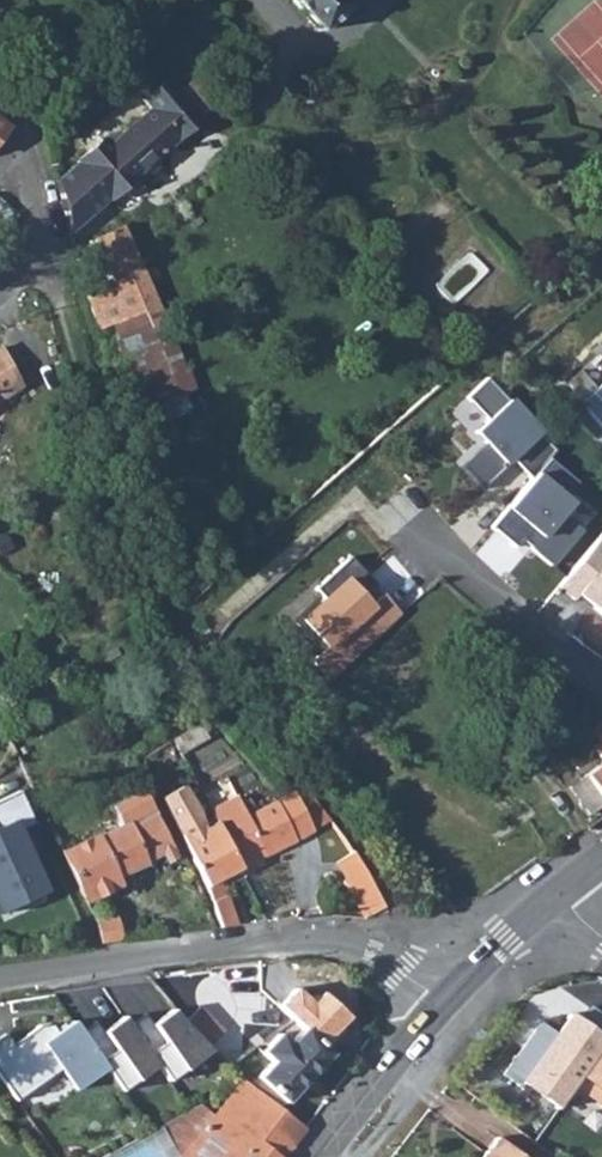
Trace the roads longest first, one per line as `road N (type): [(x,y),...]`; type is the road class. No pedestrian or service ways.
road 1 (residential): [(0,977),(294,940),(367,955),(442,1001)]
road 2 (secondary): [(319,1156),(442,1001)]
road 3 (secondary): [(442,1001),(556,895)]
road 4 (residential): [(30,125),(54,257)]

